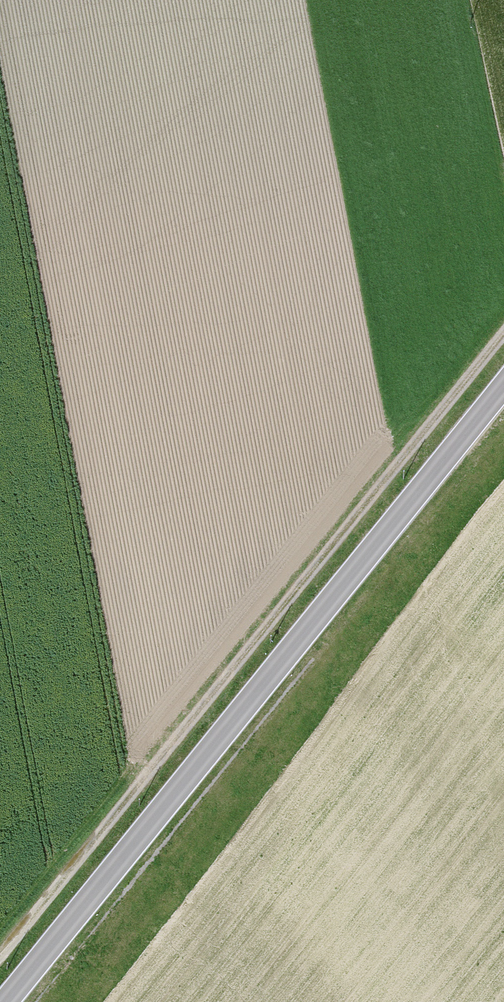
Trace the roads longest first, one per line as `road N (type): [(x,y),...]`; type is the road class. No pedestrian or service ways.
road 1 (track): [(0,945),(503,311)]
road 2 (tertiary): [(503,387),(13,1001)]

